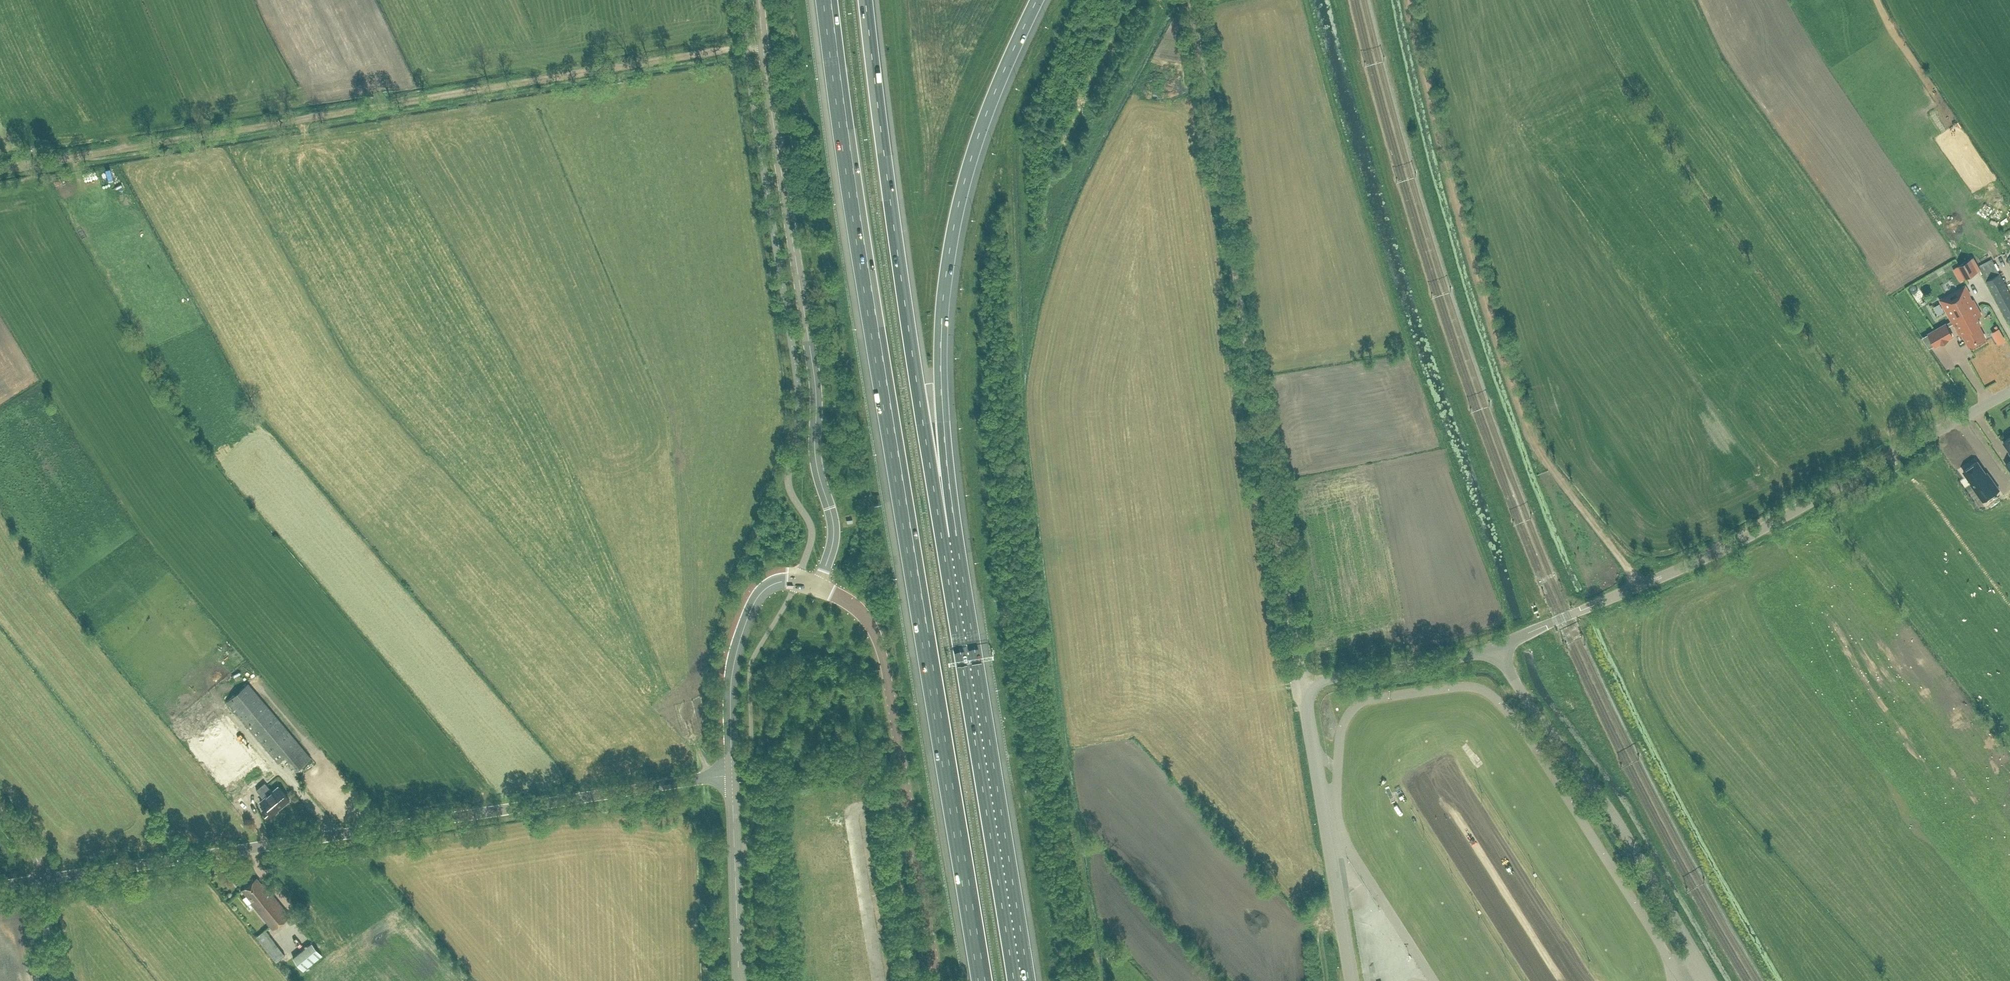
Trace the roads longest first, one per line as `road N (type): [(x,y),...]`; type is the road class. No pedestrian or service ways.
road 1 (motorway): [(827,0),(839,113),(983,980)]
road 2 (track): [(0,167),(764,44)]
road 3 (unclassified): [(41,878),(731,773)]
road 4 (track): [(1641,585),(1549,461),(1523,410),(1462,220),(1410,0)]
road 5 (track): [(1290,610),(1189,5)]
road 6 (tertiary): [(817,586),(835,530),(819,473),(811,355),(760,0)]
road 7 (unclassified): [(1497,647),(1766,529),(2009,393)]
road 8 (motorway): [(941,537),(947,271),(983,124),(1036,0)]
road 9 (motorway): [(941,537),(865,0)]
road 10 (motorway): [(1015,980),(941,537)]
road 11 (tertiary): [(937,980),(877,636),(859,608),(817,586)]
road 12 (unclassified): [(1713,980),(1628,837),(1497,647)]
road 13 (unclassified): [(1351,980),(1305,701)]
road 14 (tertiary): [(817,586),(776,581),(751,611),(731,686),(731,773)]
road 15 (unclassified): [(1305,701),(1318,679),(1497,647)]
road 16 (tertiary): [(739,980),(731,773)]

